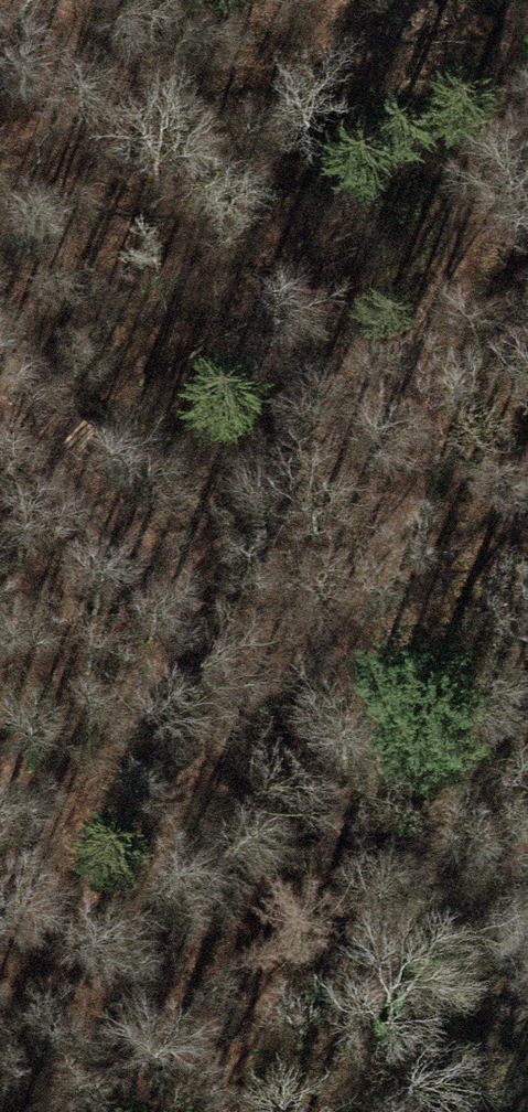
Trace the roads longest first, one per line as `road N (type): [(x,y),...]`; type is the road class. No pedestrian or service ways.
road 1 (track): [(524,0),(444,346),(351,623),(295,752),(217,1111)]
road 2 (track): [(527,954),(419,893),(0,437)]

